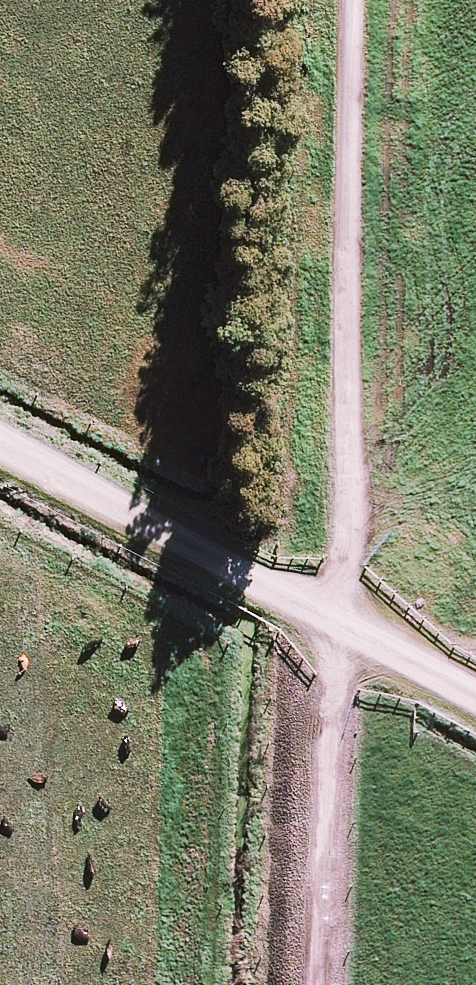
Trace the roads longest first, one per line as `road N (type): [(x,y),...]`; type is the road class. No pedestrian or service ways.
road 1 (track): [(302,984),(333,0)]
road 2 (track): [(0,424),(475,673)]

